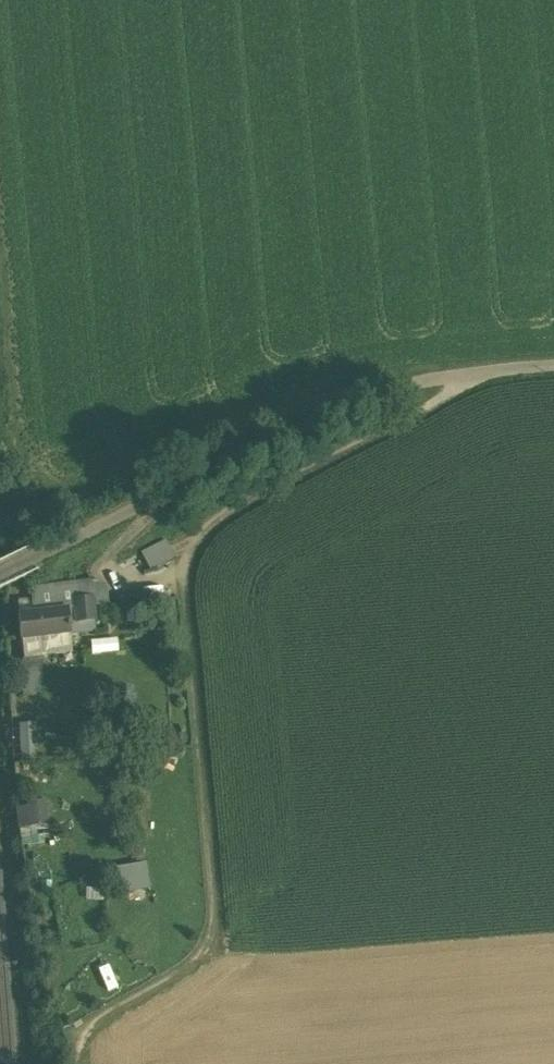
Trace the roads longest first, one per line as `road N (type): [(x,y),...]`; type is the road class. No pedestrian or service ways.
road 1 (track): [(473,374),(408,421),(197,534),(182,583),(218,906),(190,970),(89,1026),(79,1063)]
road 2 (track): [(0,362),(17,472),(24,492),(41,500),(292,398),(374,385),(381,396)]
road 3 (track): [(340,412),(424,382),(553,370)]

